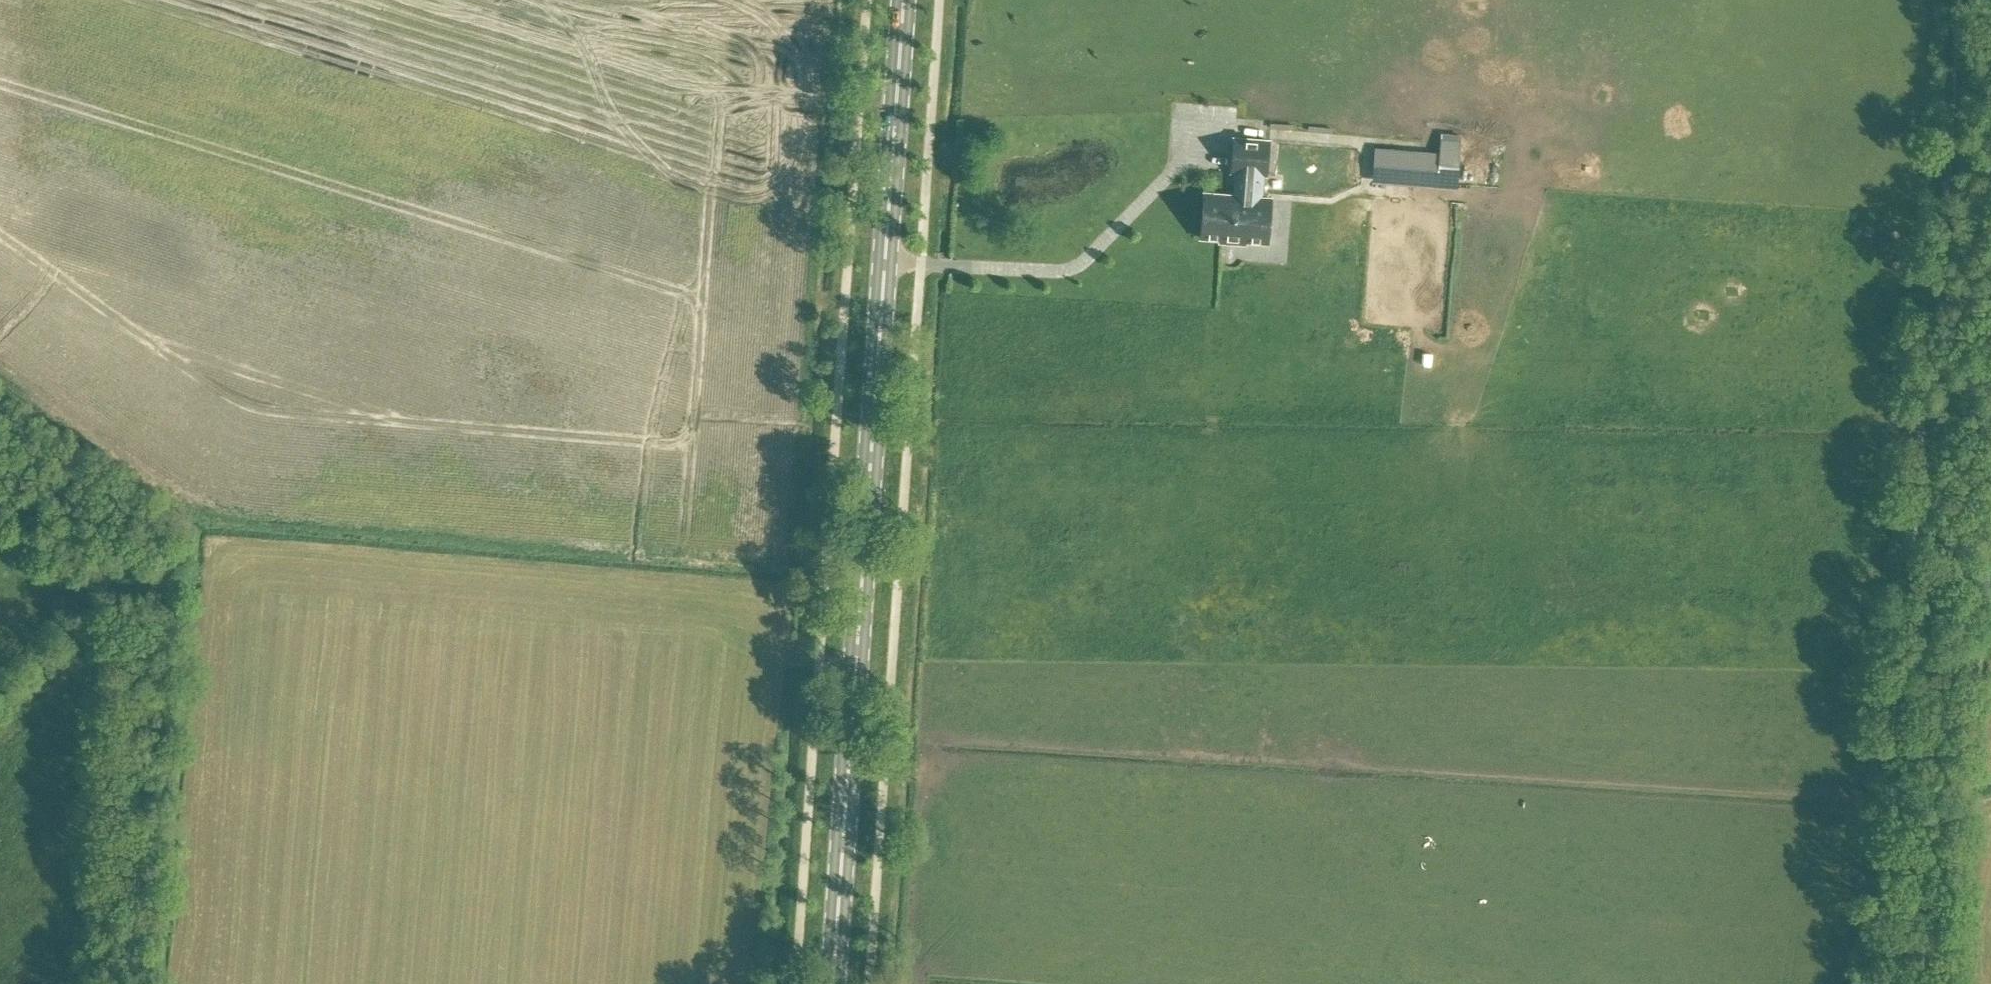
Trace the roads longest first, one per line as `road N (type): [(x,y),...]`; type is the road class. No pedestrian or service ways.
road 1 (track): [(1958,0),(1871,983)]
road 2 (secondary): [(833,983),(904,0)]

